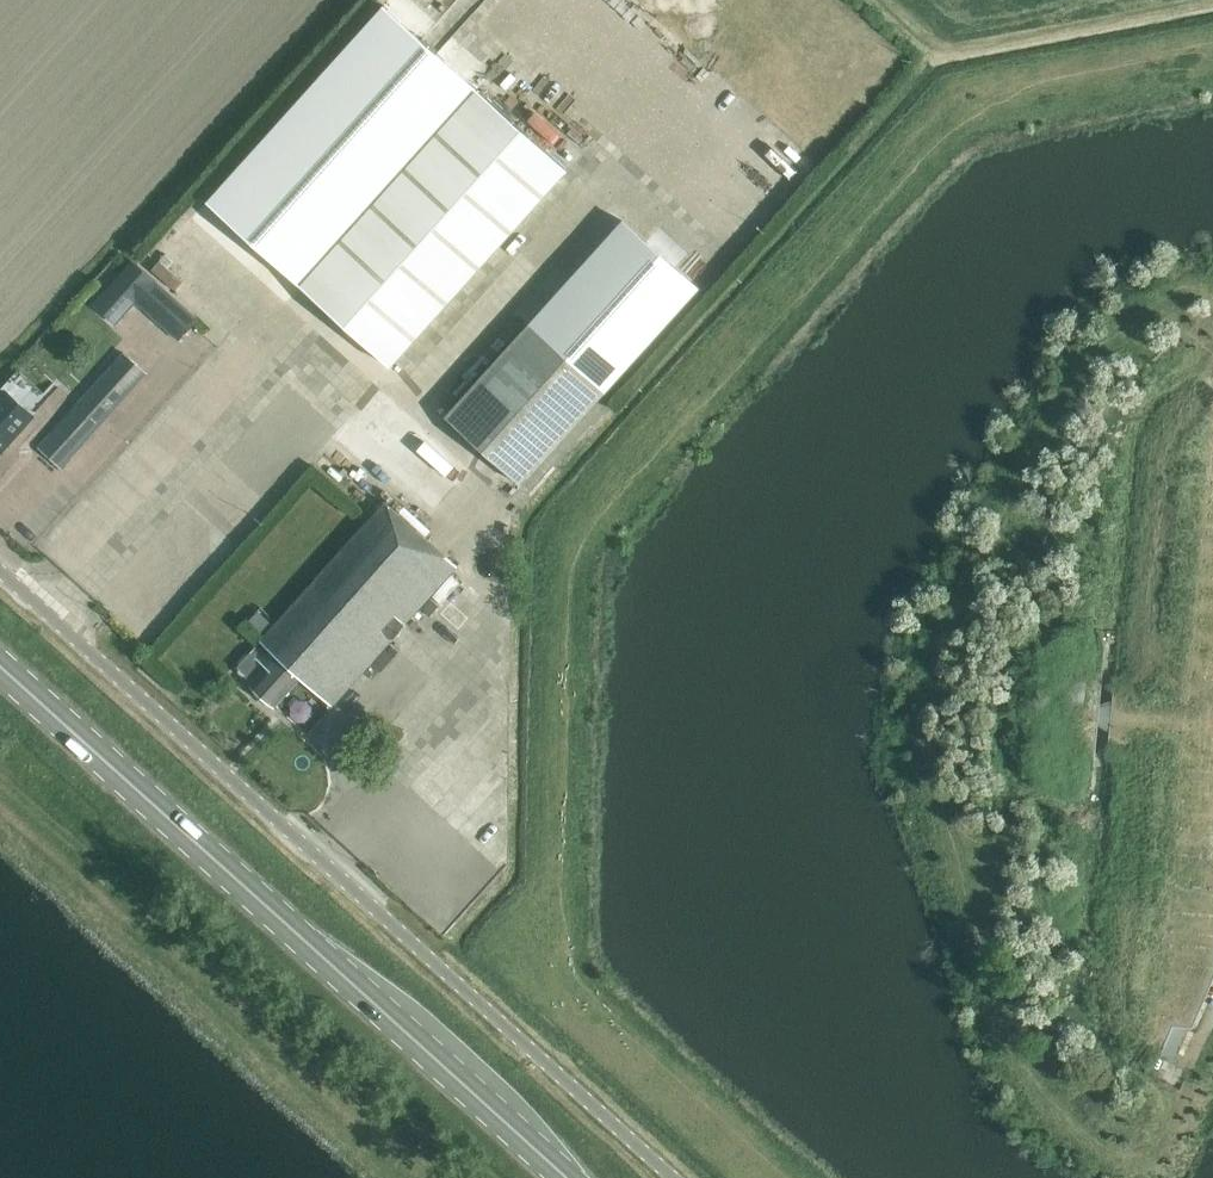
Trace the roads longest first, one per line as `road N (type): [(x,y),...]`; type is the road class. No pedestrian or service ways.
road 1 (unclassified): [(675,1177),(0,568)]
road 2 (primary): [(565,1177),(0,667)]
road 3 (track): [(0,783),(435,1177)]

